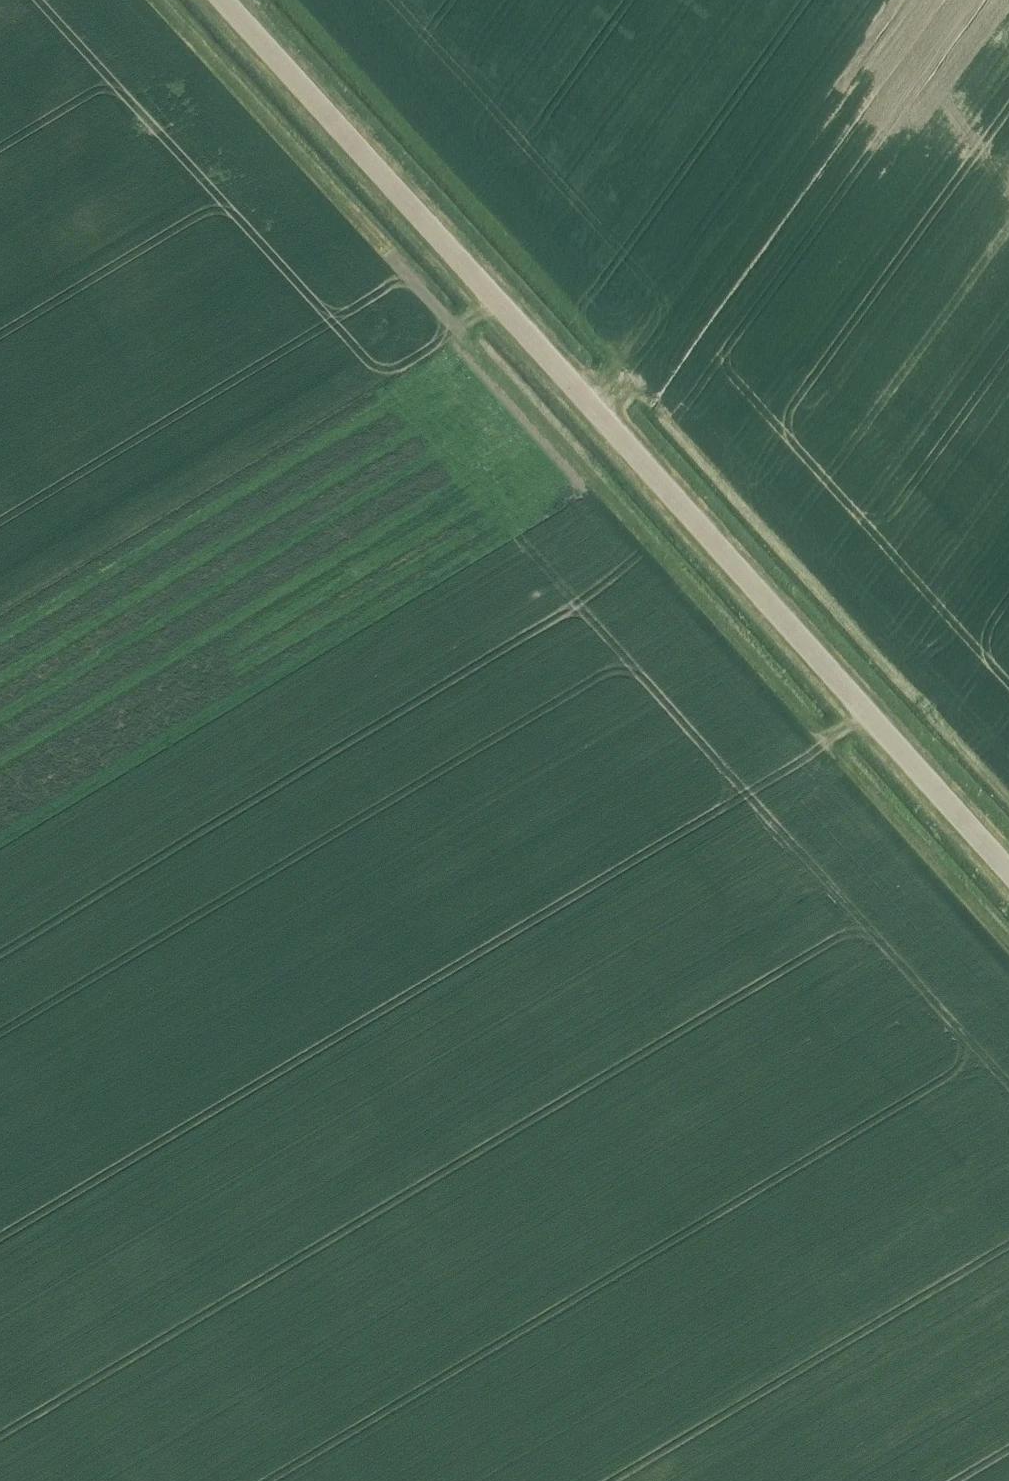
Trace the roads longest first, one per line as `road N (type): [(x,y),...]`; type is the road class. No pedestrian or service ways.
road 1 (tertiary): [(1008,884),(217,0)]

